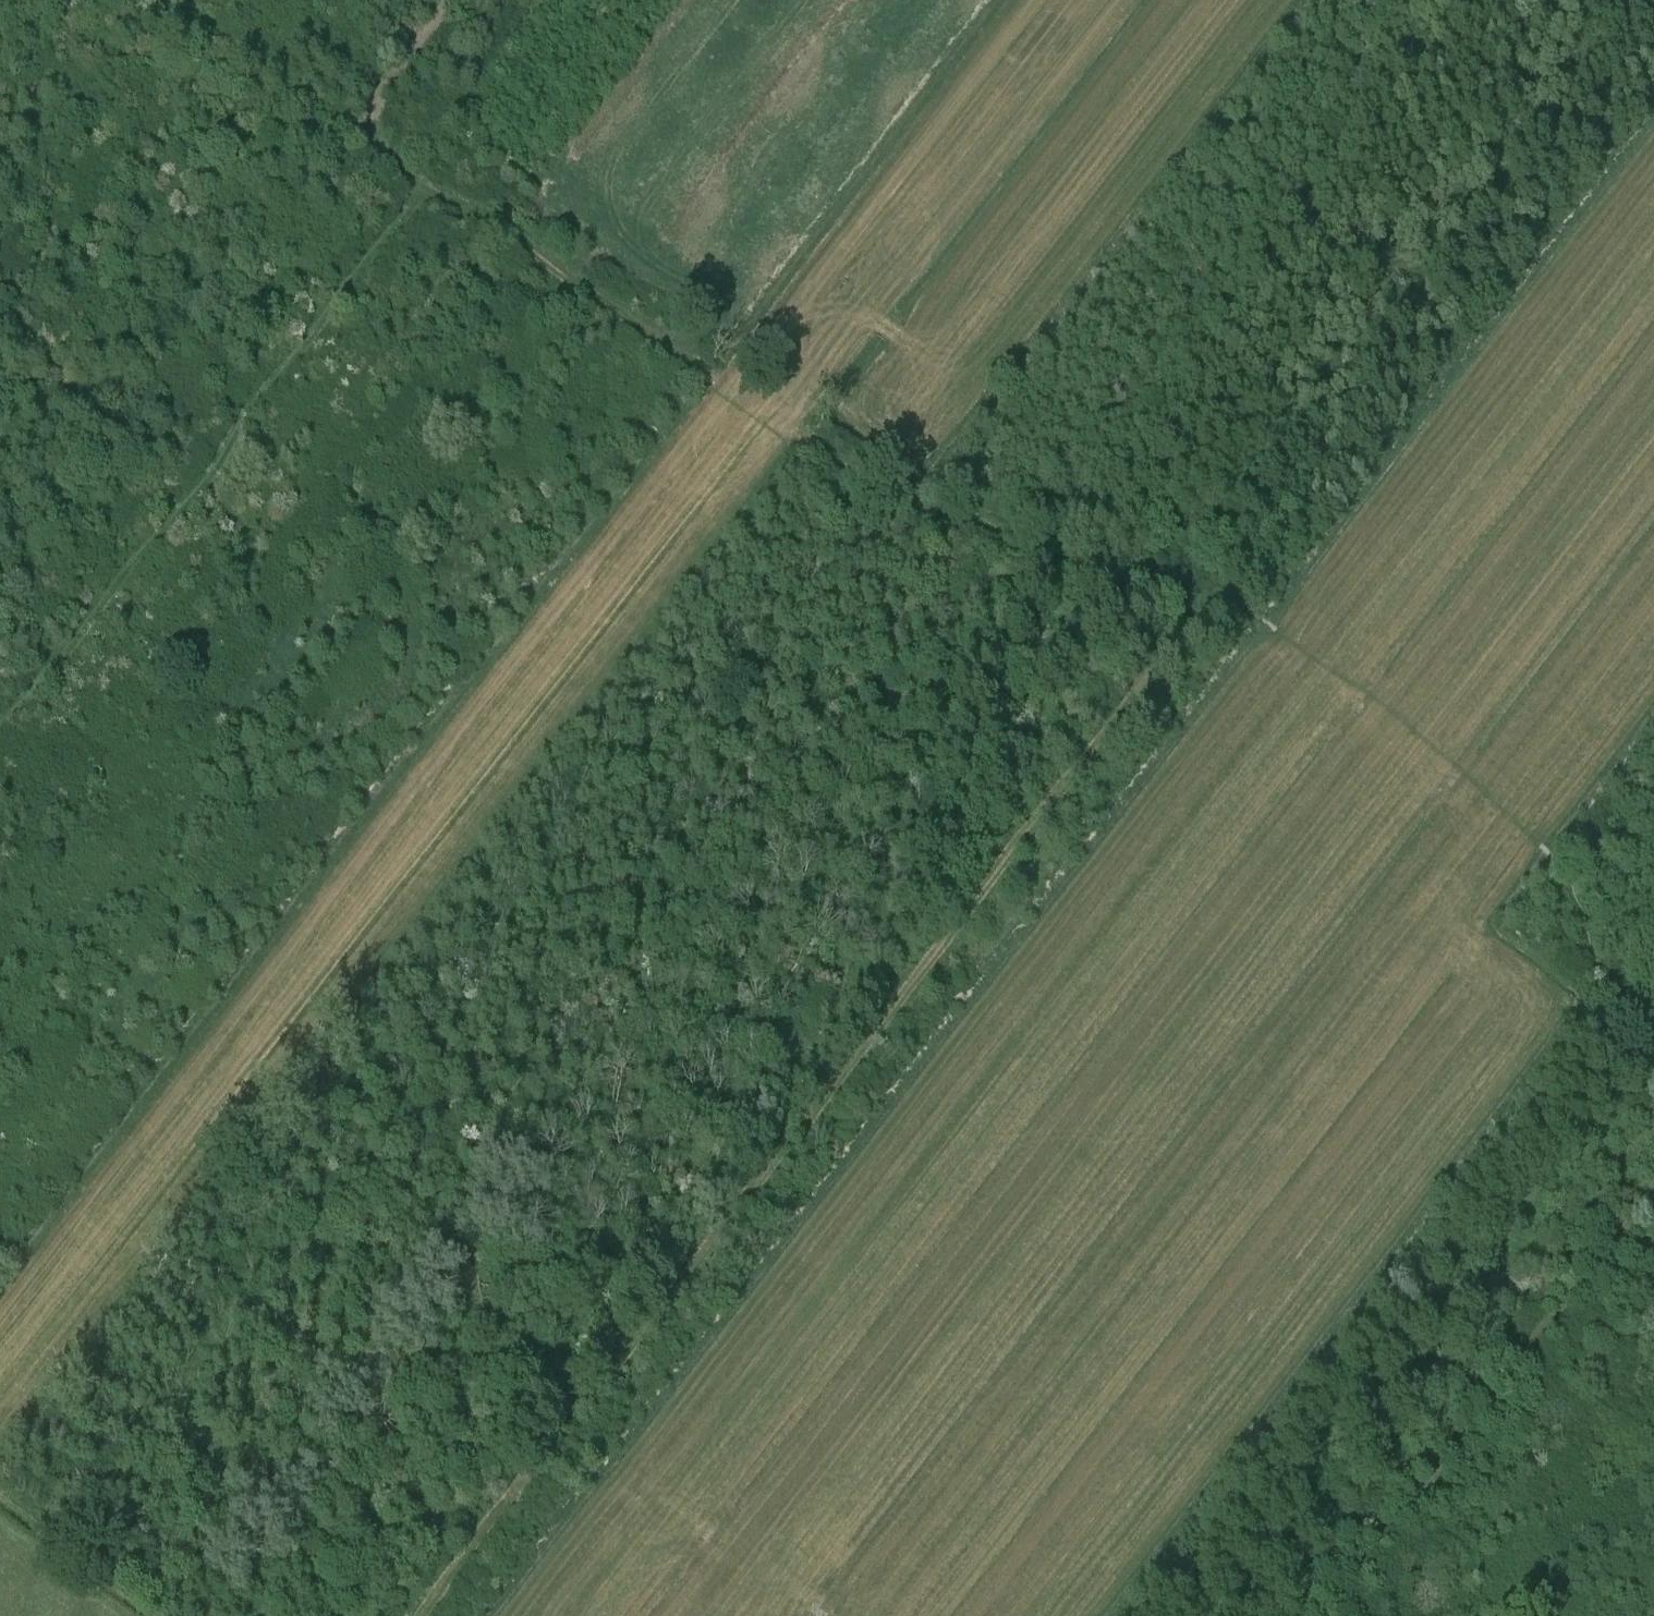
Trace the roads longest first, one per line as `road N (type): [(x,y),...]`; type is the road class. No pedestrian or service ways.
road 1 (track): [(430,197),(0,733)]
road 2 (track): [(1327,1615),(1653,1186)]

